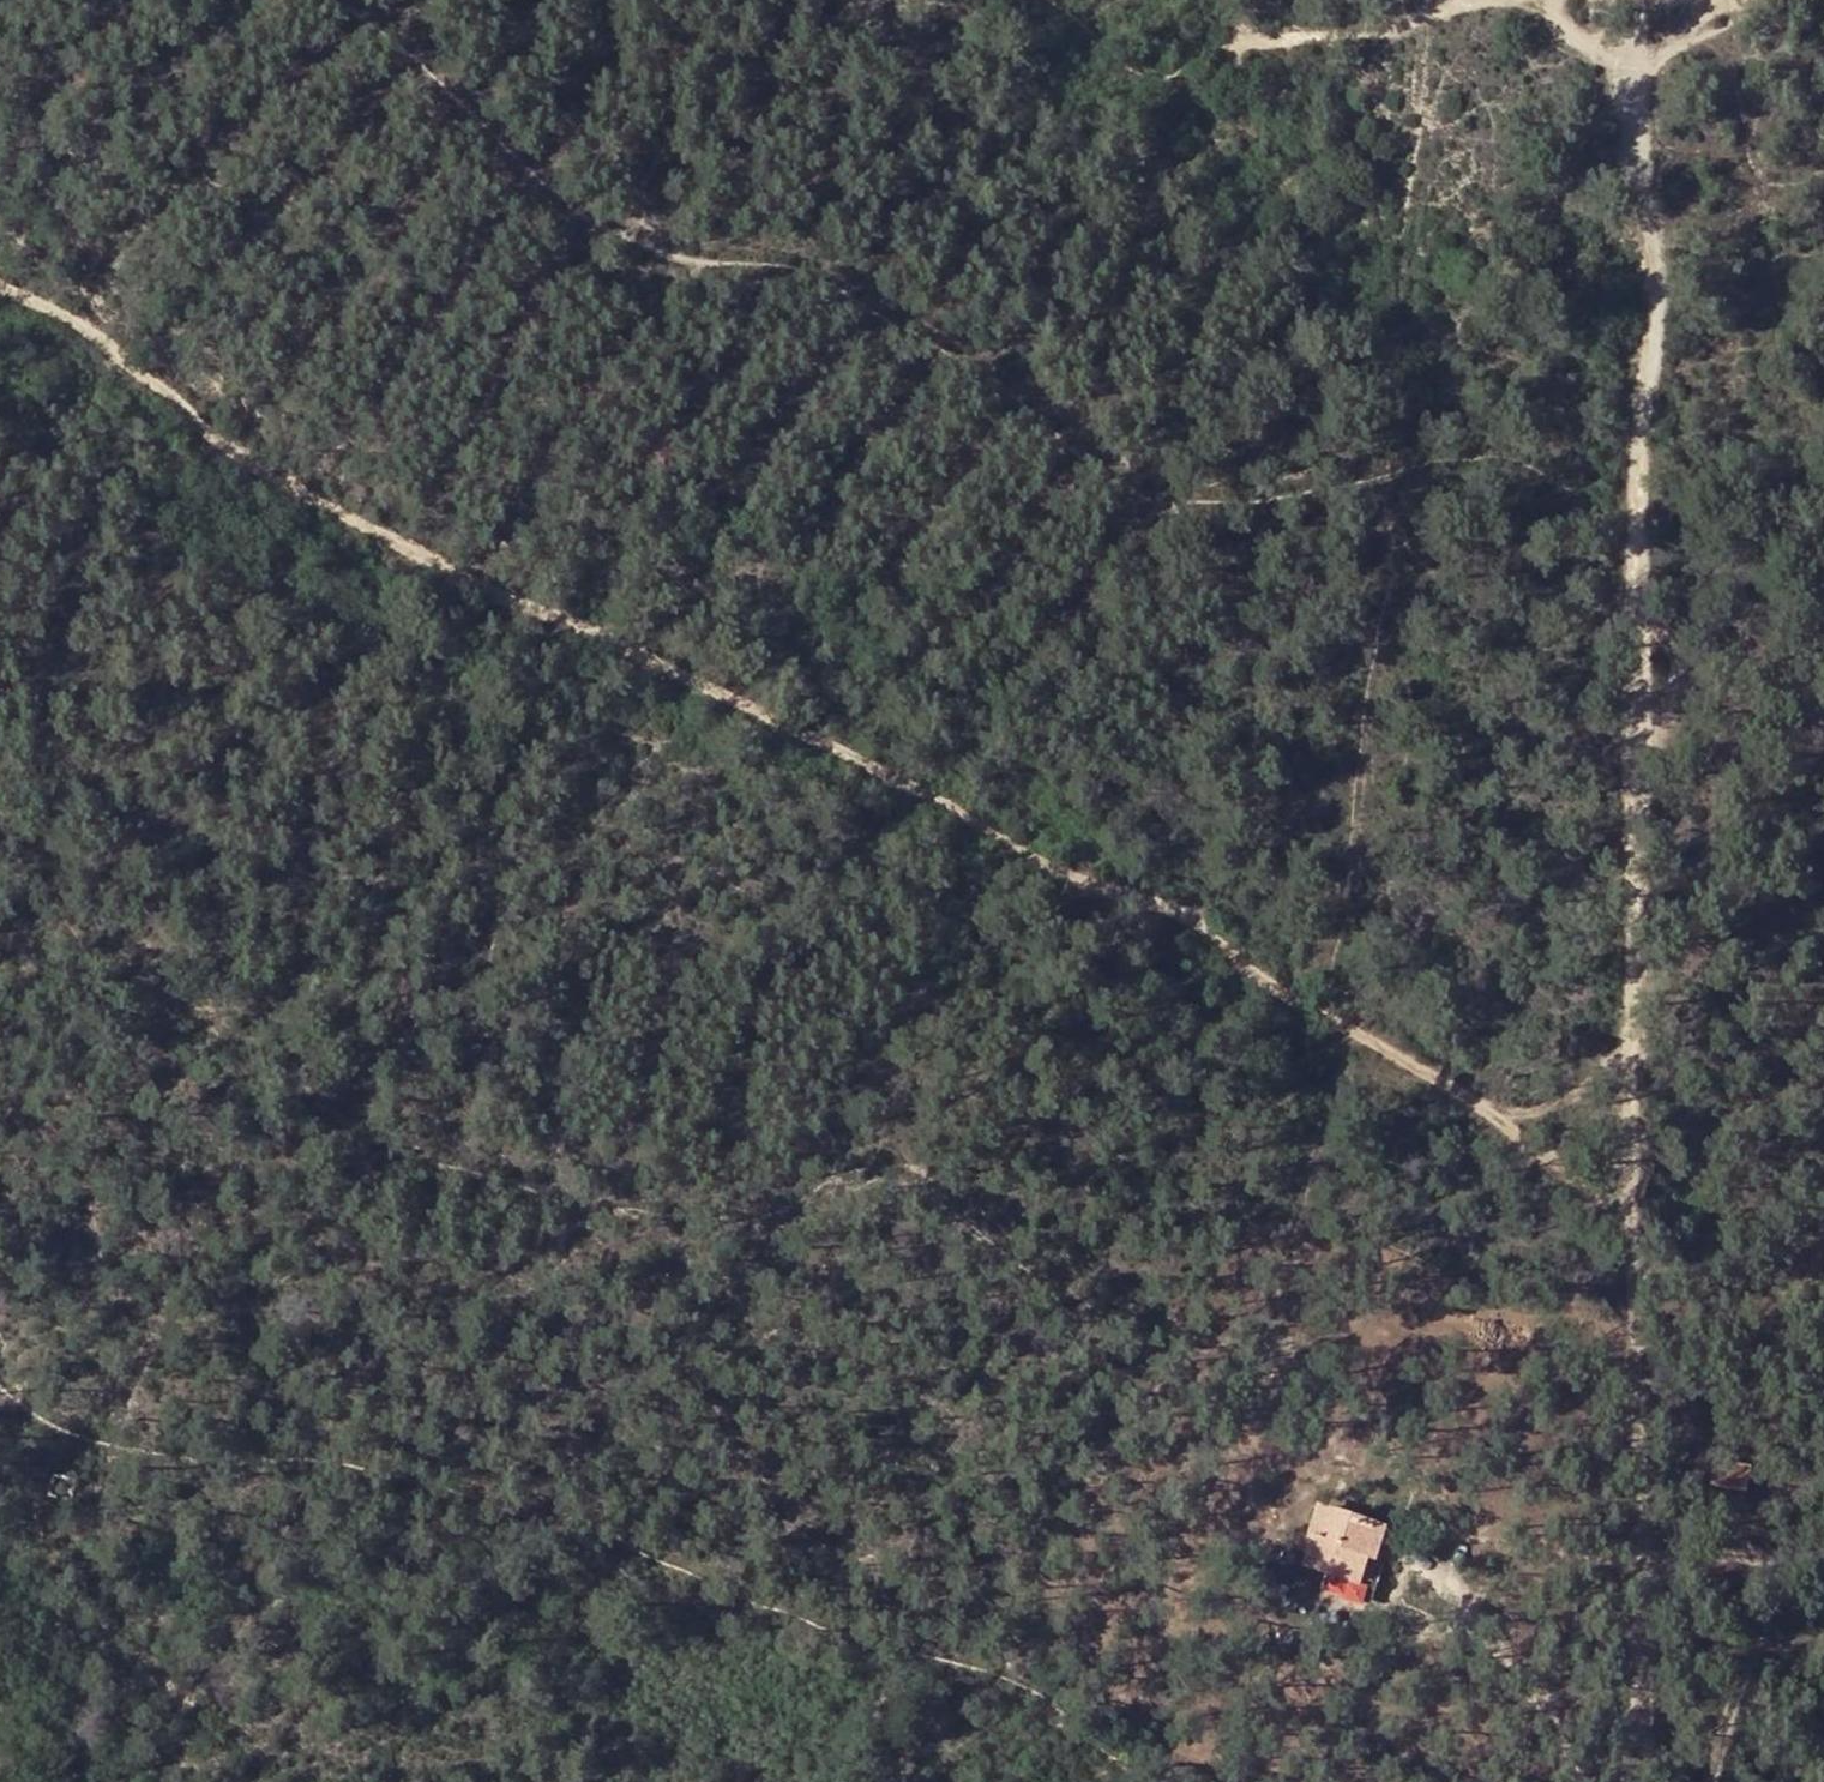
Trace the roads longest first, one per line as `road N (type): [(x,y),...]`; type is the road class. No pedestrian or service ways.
road 1 (track): [(1627,1781),(1624,0)]

